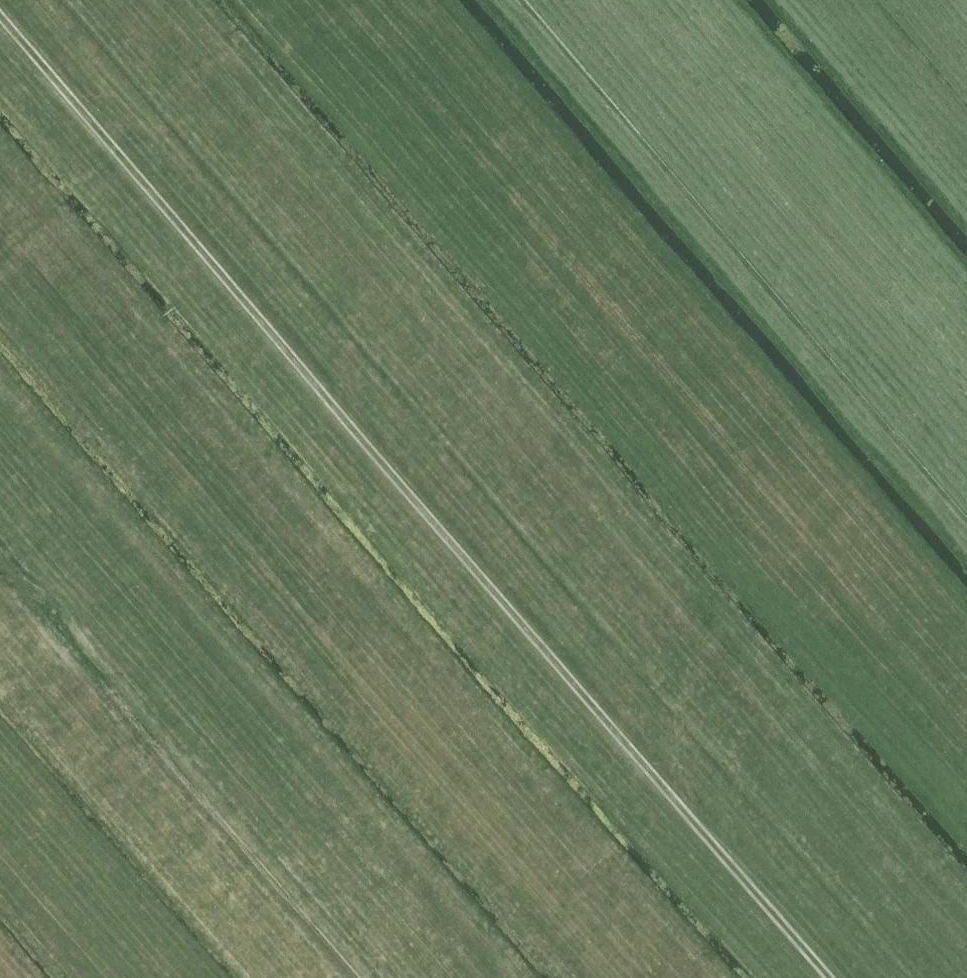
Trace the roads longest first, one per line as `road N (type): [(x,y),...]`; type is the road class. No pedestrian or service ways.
road 1 (track): [(831,977),(0,18)]
road 2 (track): [(966,522),(522,0)]

